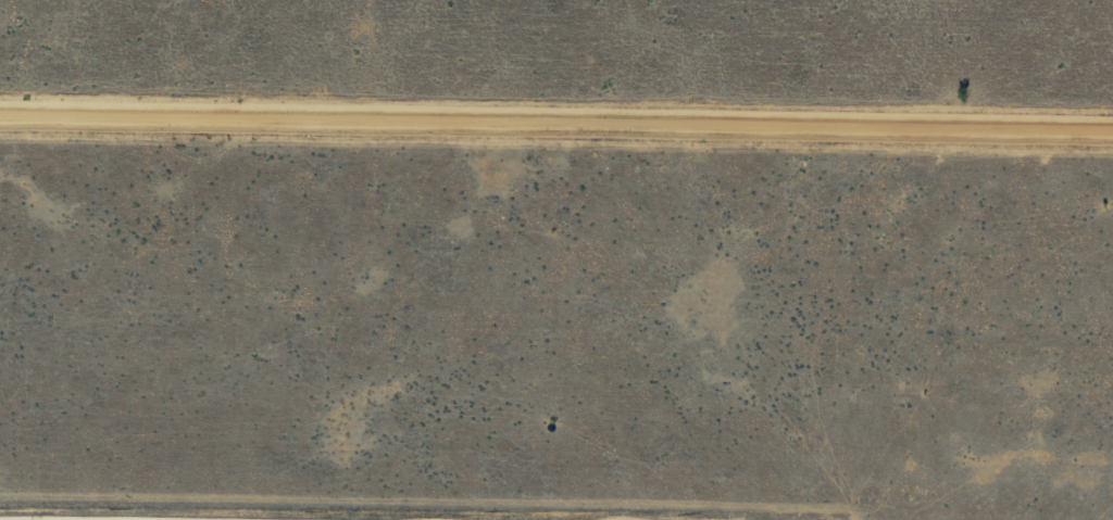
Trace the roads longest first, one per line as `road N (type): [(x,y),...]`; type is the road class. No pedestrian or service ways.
road 1 (track): [(1112,132),(0,132)]

